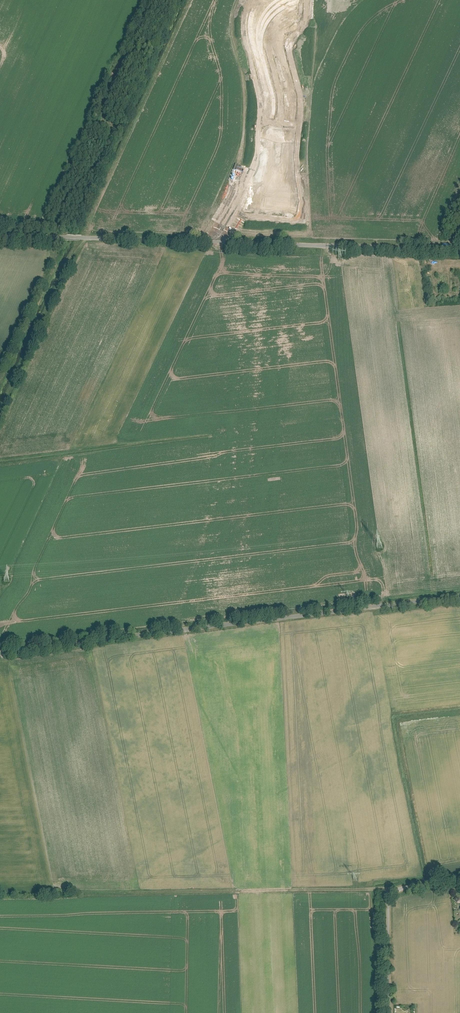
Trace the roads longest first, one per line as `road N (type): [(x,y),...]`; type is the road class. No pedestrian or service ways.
road 1 (unclassified): [(0,653),(459,595)]
road 2 (residential): [(453,249),(0,236)]
road 3 (track): [(392,894),(382,888),(82,892)]
road 4 (residential): [(459,881),(390,896),(389,1012)]

